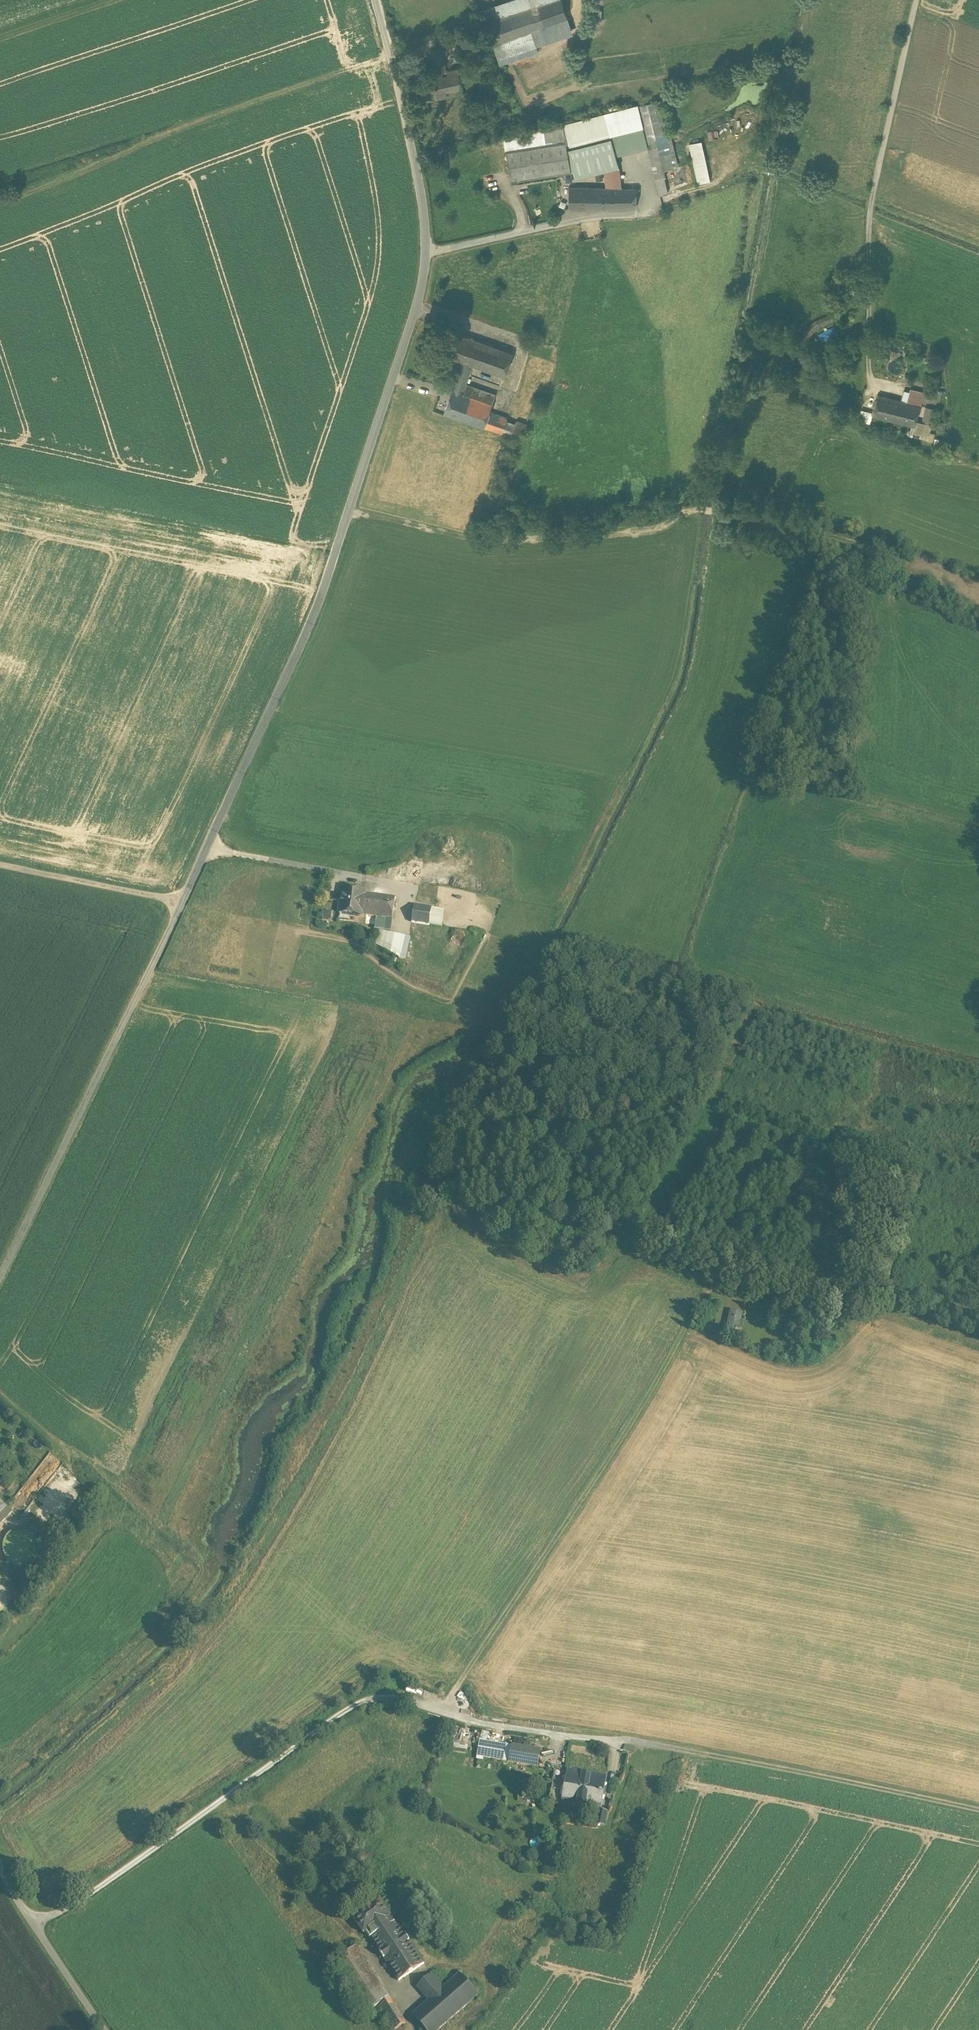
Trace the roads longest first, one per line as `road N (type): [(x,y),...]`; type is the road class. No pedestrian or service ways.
road 1 (unclassified): [(376,0),(421,187),(427,252),(420,300),(304,643),(183,902)]
road 2 (unclassified): [(693,1753),(449,1716),(372,1696),(79,1901),(31,1924)]
road 3 (track): [(436,1711),(642,1402),(716,1275)]
road 4 (track): [(0,201),(222,112),(392,55)]
road 5 (unclassified): [(183,902),(0,1273)]
road 6 (track): [(351,508),(495,542),(662,528),(698,508),(721,513)]
road 7 (track): [(978,1810),(693,1753)]
road 8 (unclassified): [(183,902),(0,864)]
road 9 (track): [(208,846),(370,878)]
road 10 (unclassified): [(105,2029),(31,1924)]

